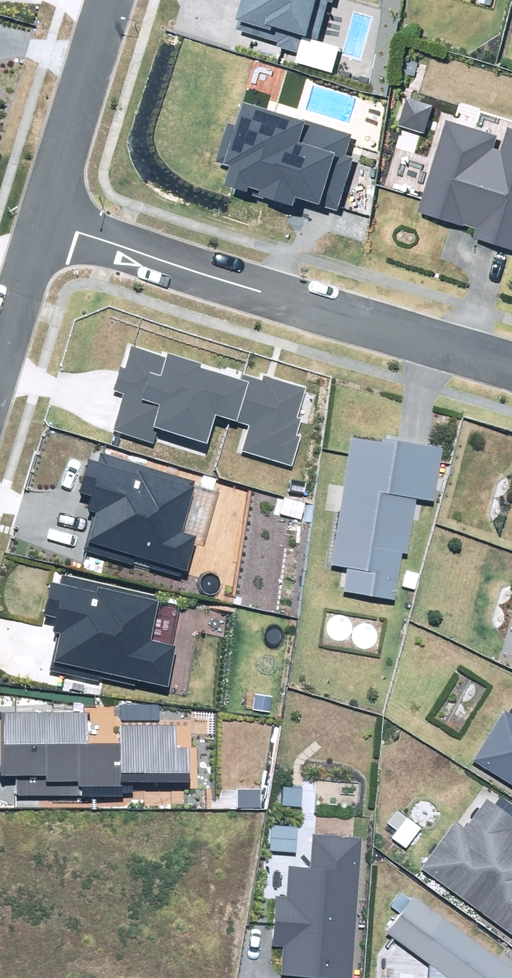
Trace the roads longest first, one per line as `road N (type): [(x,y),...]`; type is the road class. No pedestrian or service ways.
road 1 (residential): [(46,214),(511,359)]
road 2 (residential): [(46,214),(110,0)]
road 3 (residential): [(0,362),(46,214)]

